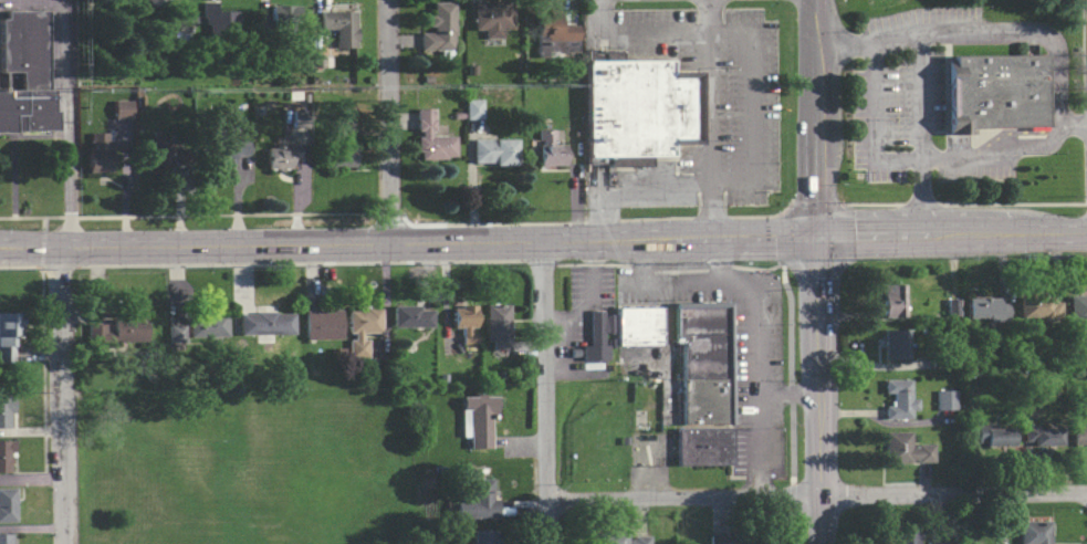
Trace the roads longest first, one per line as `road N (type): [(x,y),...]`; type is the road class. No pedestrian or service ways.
road 1 (secondary): [(676,239),(0,248)]
road 2 (residential): [(1086,491),(545,499)]
road 3 (residential): [(546,543),(542,241)]
road 4 (residential): [(61,543),(56,248)]
road 5 (residential): [(389,243),(388,0)]
road 6 (secondary): [(822,543),(819,328)]
road 7 (secondary): [(818,237),(676,239)]
road 8 (secondary): [(816,123),(814,0)]

